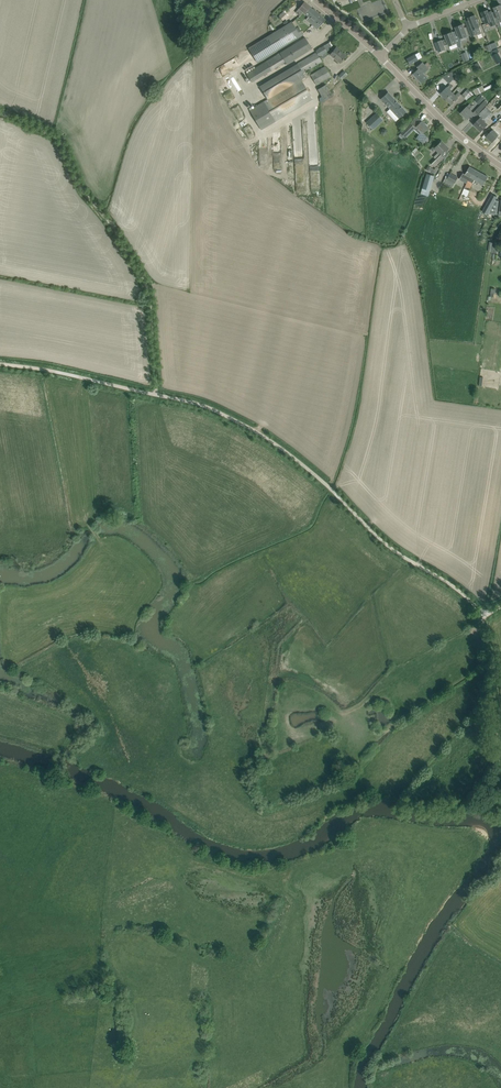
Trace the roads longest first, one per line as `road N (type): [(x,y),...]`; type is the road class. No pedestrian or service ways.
road 1 (unclassified): [(500,607),(483,613),(390,548),(286,452),(215,411),(0,364)]
road 2 (track): [(157,395),(149,298),(131,254),(82,190),(58,138),(0,114)]
road 3 (tertiary): [(500,166),(380,57)]
road 4 (track): [(500,761),(483,613)]

